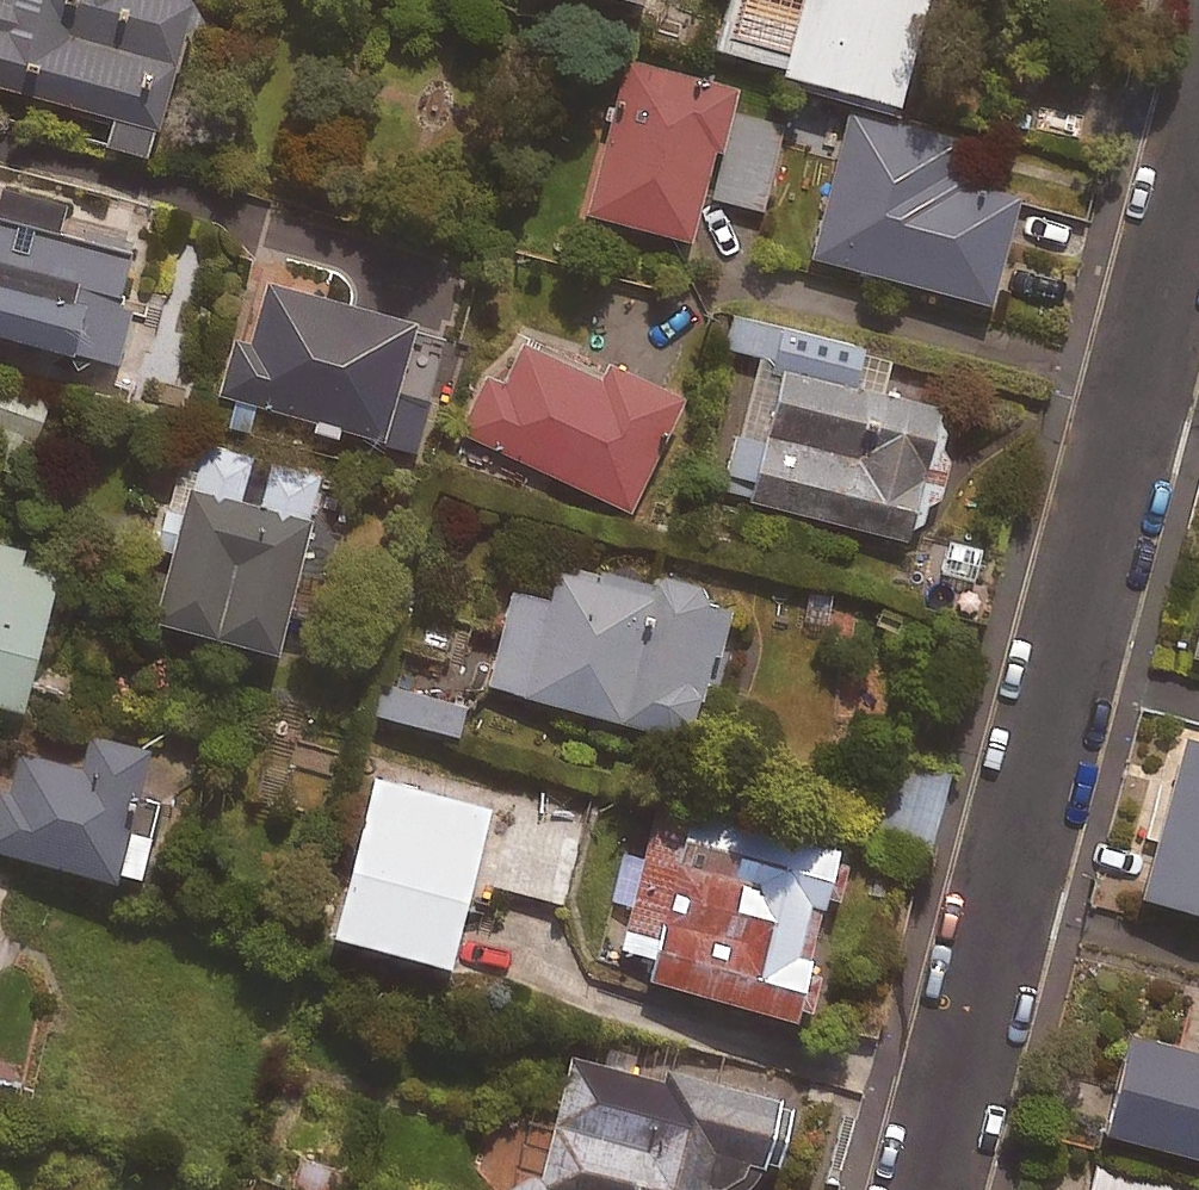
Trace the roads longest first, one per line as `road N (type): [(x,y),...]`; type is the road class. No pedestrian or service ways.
road 1 (residential): [(1198,141),(917,1189)]

